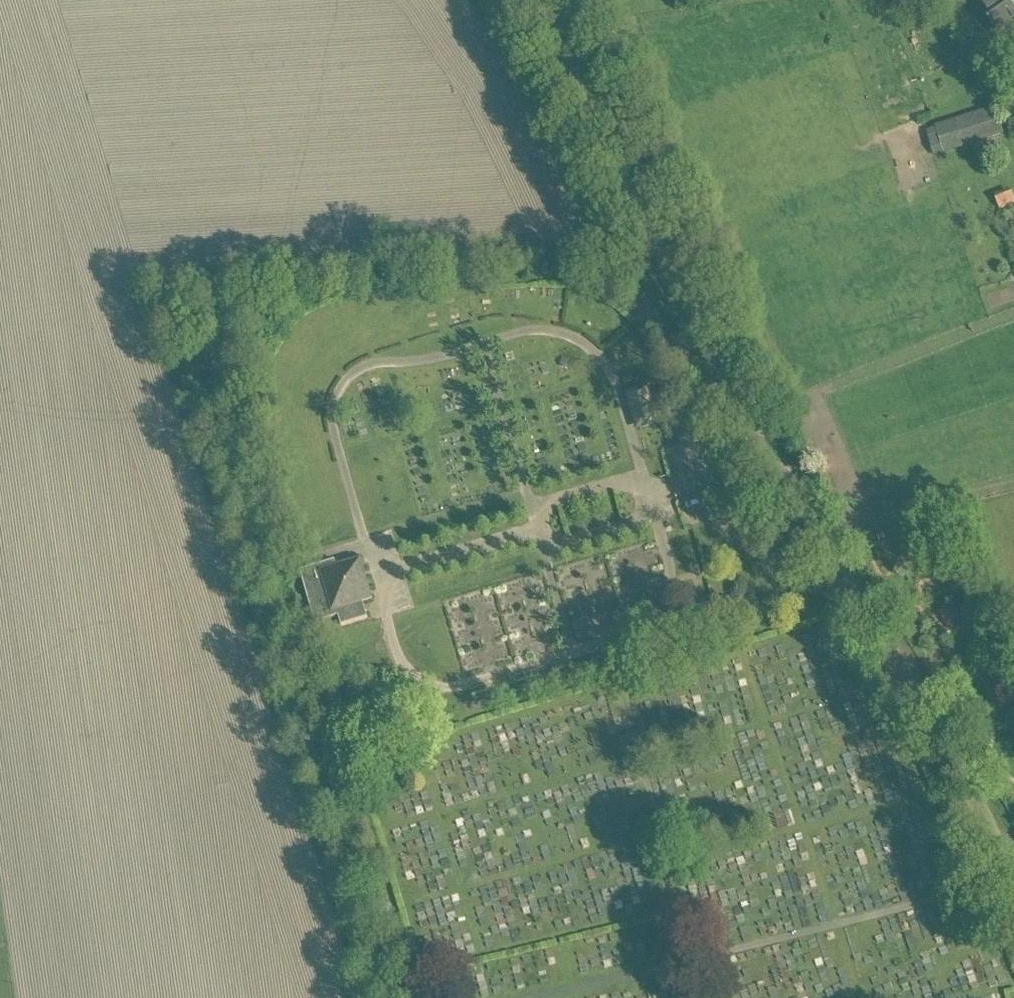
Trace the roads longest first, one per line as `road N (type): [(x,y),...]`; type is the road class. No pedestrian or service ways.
road 1 (track): [(718,369),(527,0)]
road 2 (residential): [(1013,879),(852,590)]
road 3 (residential): [(852,590),(797,571),(752,543),(707,497),(691,465),(689,434),(718,369)]
road 4 (residential): [(852,590),(718,369)]

